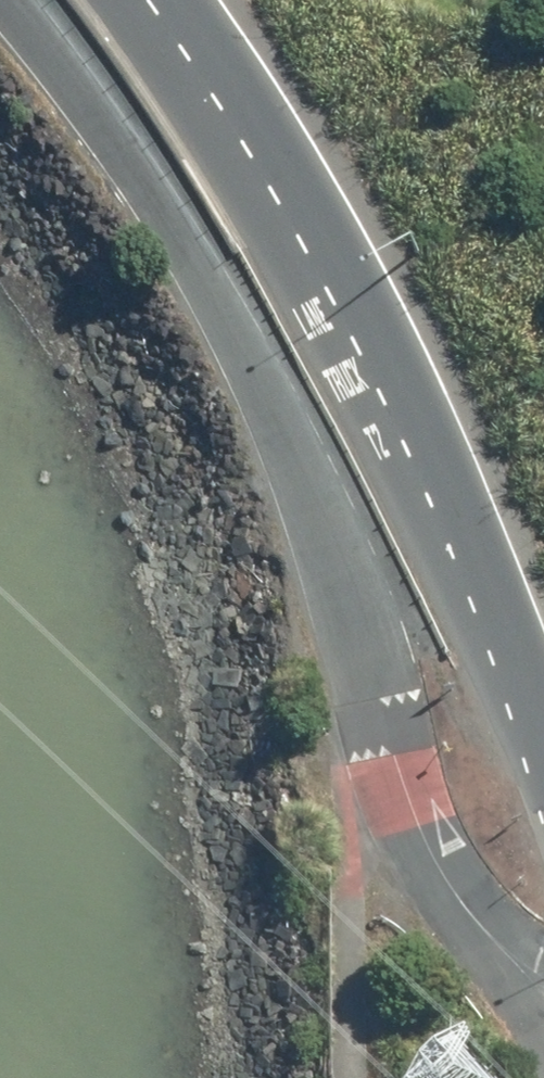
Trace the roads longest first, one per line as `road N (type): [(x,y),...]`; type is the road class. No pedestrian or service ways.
road 1 (unclassified): [(416,823),(273,404),(203,271),(60,65),(5,0)]
road 2 (motorway): [(543,737),(419,459),(239,144),(141,0)]
road 3 (unclassified): [(543,1039),(456,930),(416,823)]
road 4 (unclassified): [(416,823),(471,910),(543,961)]

